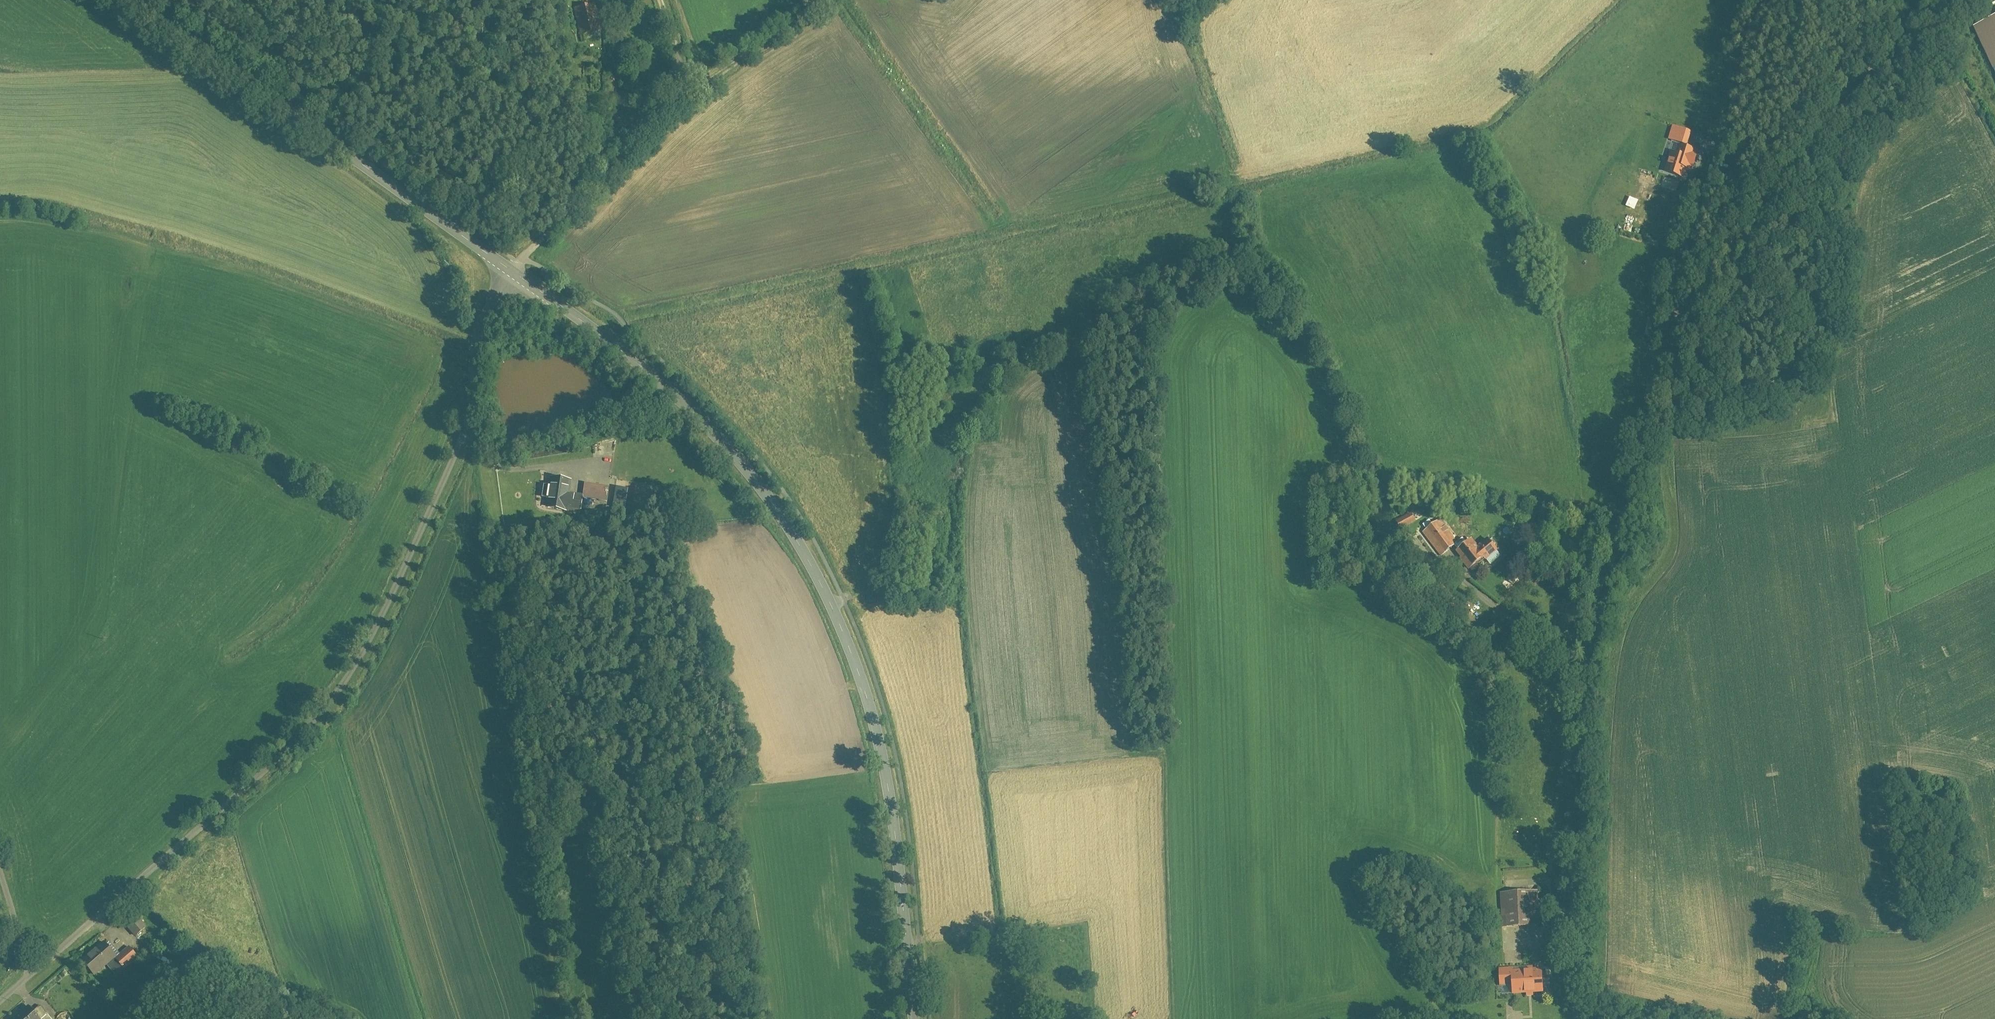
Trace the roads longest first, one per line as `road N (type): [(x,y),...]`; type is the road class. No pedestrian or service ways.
road 1 (unclassified): [(1776,0),(1683,290),(1595,676),(1575,1018)]
road 2 (tertiary): [(915,1018),(883,755),(860,673),(813,566),(758,482),(701,417),(513,272)]
road 3 (residential): [(34,972),(235,797),(336,696),(444,484),(465,428),(477,344),(513,272)]
road 4 (tertiary): [(513,272),(133,0)]
road 5 (track): [(1669,343),(1758,235),(1825,133),(1938,0)]
road 6 (track): [(688,93),(523,260)]
road 7 (track): [(800,0),(688,93)]

